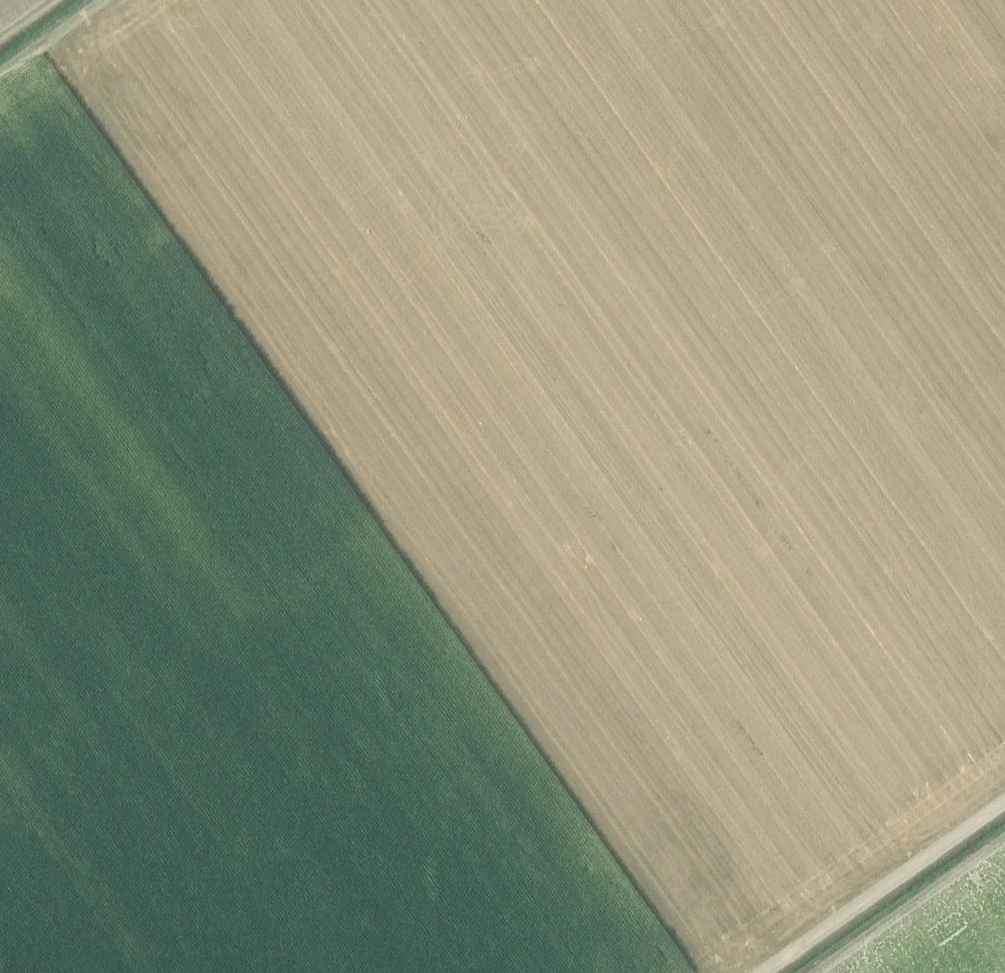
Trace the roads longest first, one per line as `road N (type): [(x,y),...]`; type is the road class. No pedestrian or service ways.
road 1 (track): [(1004,801),(763,972)]

